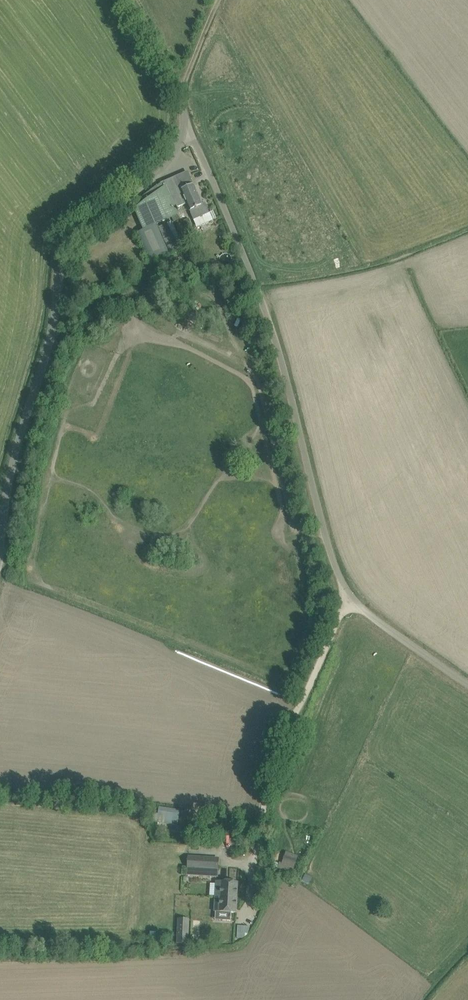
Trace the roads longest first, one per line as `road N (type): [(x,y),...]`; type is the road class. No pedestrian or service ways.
road 1 (unclassified): [(467,683),(375,620),(336,572),(270,324),(188,130)]
road 2 (unclassified): [(0,541),(62,260),(74,237),(166,165),(188,130)]
road 3 (track): [(351,597),(270,764),(259,910)]
road 4 (unclassified): [(188,130),(158,50),(126,0)]

